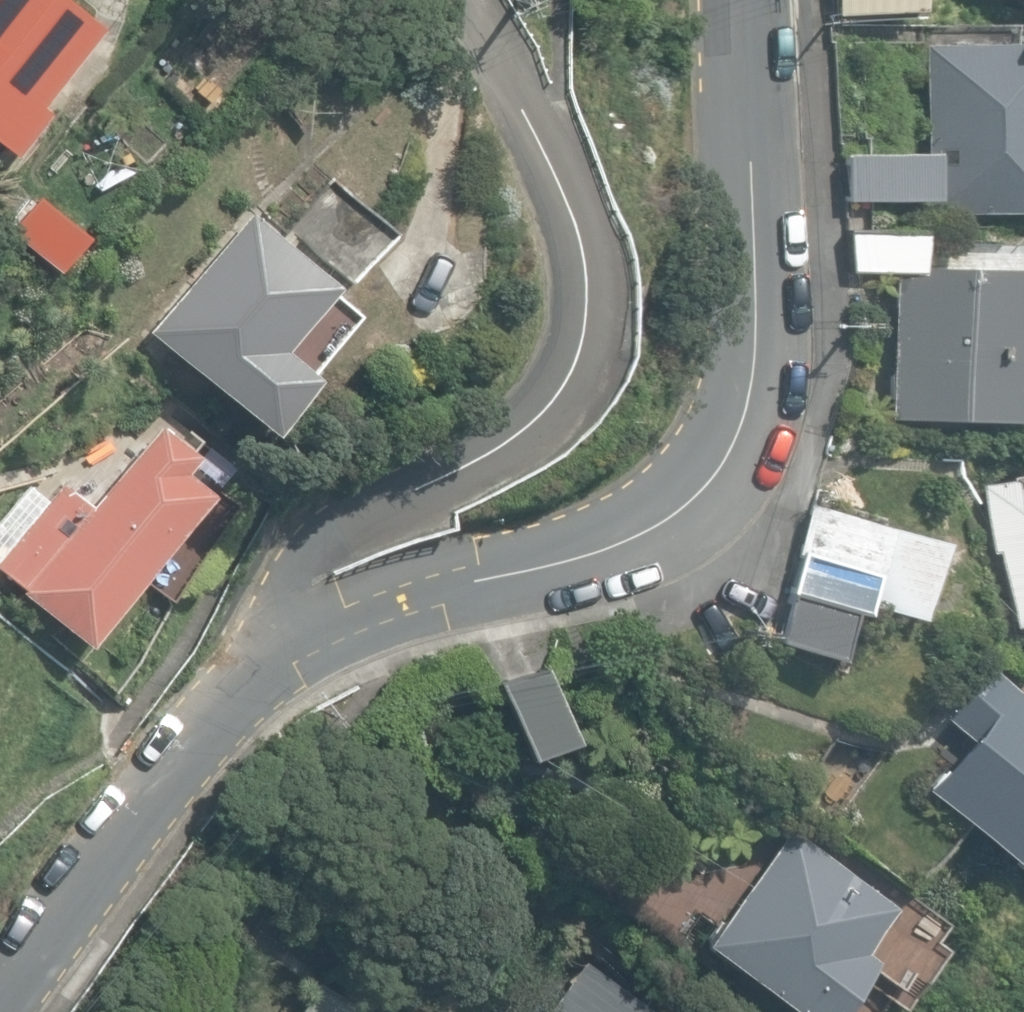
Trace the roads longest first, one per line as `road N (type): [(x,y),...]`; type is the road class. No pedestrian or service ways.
road 1 (residential): [(743,0),(747,338),(724,446),(634,528),(337,638),(243,686)]
road 2 (residential): [(243,686),(291,571),(342,529),(545,412),(583,353),(590,291),(567,193),(465,0)]
road 3 (residential): [(243,686),(0,997)]

